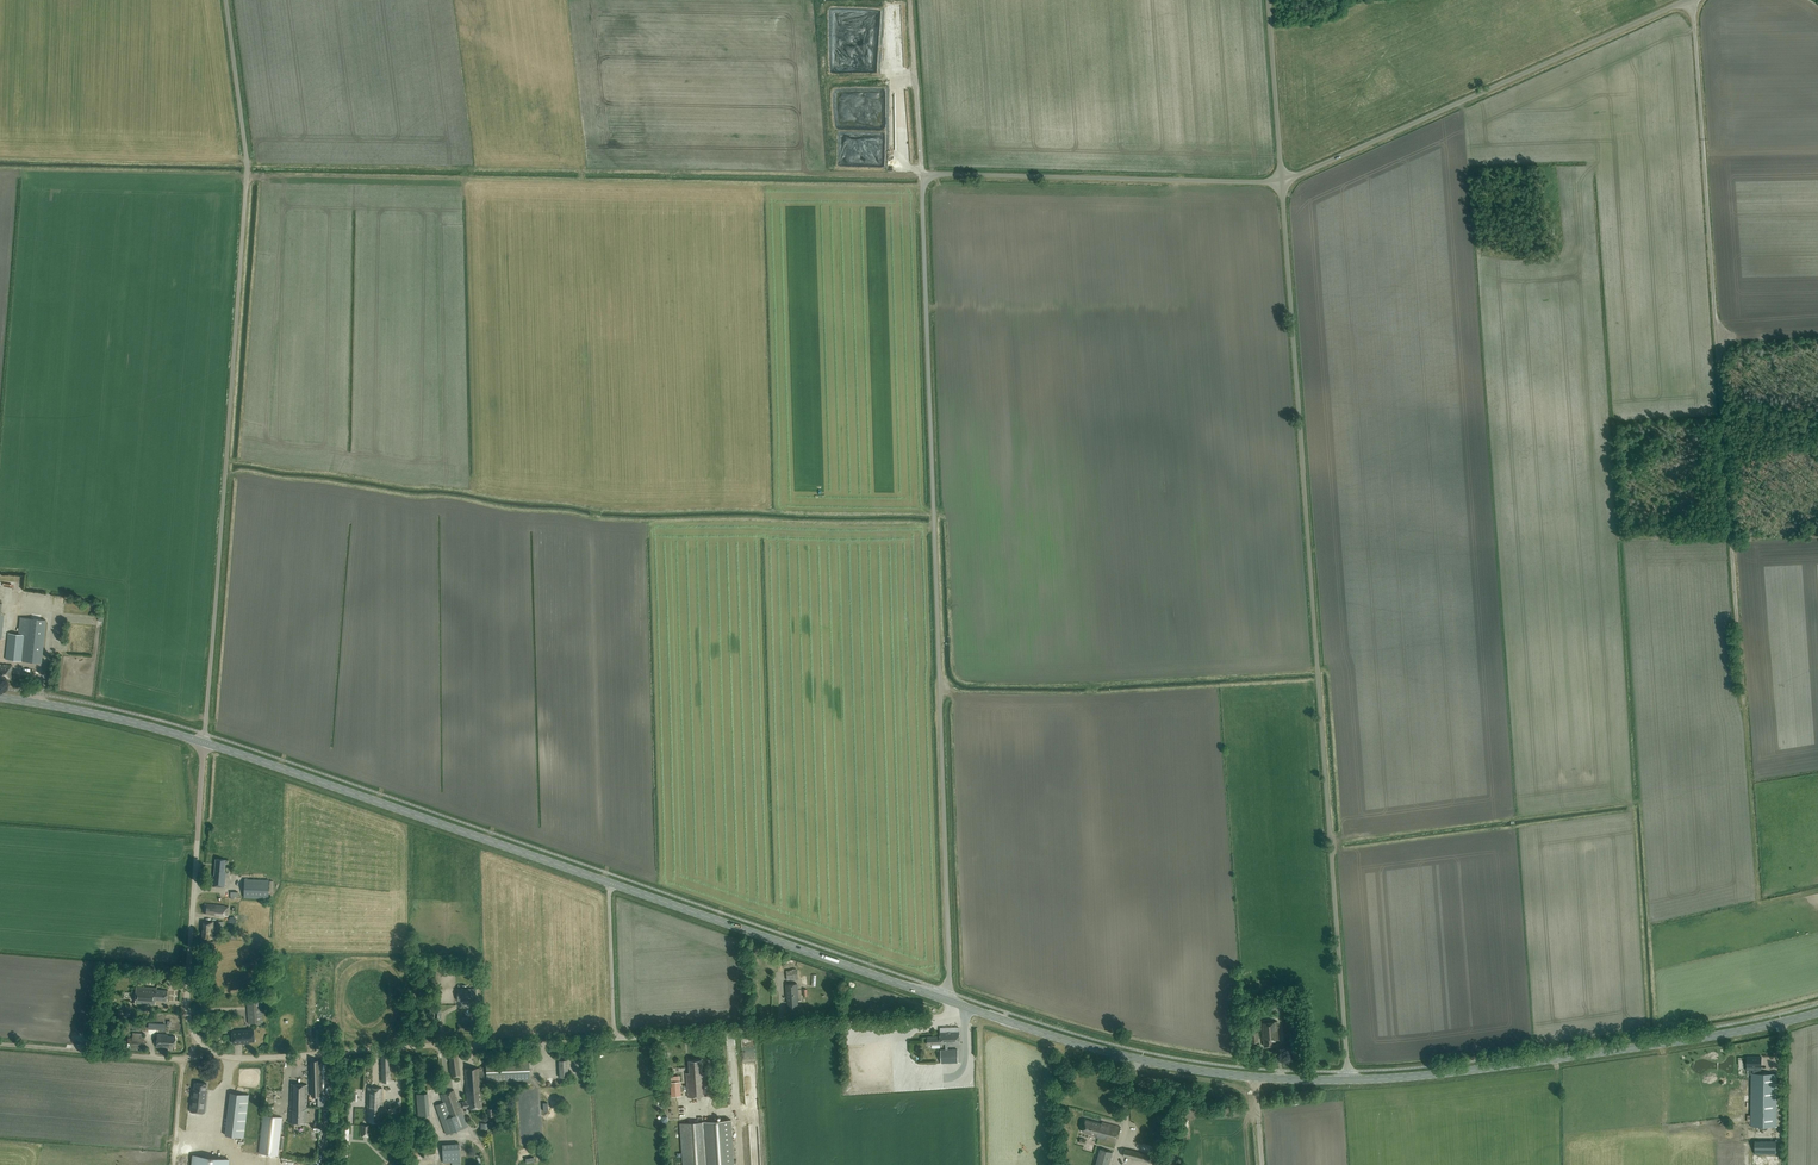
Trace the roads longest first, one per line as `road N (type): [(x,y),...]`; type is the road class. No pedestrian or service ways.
road 1 (unclassified): [(949,1002),(922,173),(1281,180)]
road 2 (unclassified): [(1349,1080),(1281,180)]
road 3 (unclassified): [(204,743),(247,167),(226,0)]
road 4 (unclassified): [(1743,688),(1691,0)]
road 5 (track): [(247,177),(922,187)]
road 6 (secondary): [(1349,1080),(1695,1040),(1817,1014)]
road 7 (unclassified): [(1281,180),(1687,0)]
road 8 (secondary): [(608,883),(204,743)]
road 9 (secondary): [(949,1002),(1146,1062),(1255,1078),(1349,1080)]
road 10 (unclassified): [(215,1055),(615,1038)]
road 11 (secondary): [(949,1002),(608,883)]
road 12 (unclassified): [(615,1038),(940,1016),(949,1002)]
road 13 (unclassified): [(204,743),(187,997),(196,1036)]
road 14 (track): [(1743,688),(1758,897),(1817,891)]
road 15 (secondary): [(204,743),(0,698)]
road 16 (unclassified): [(184,1059),(0,1045)]
road 17 (unclassified): [(1281,180),(1268,0)]
road 18 (track): [(922,173),(910,0)]
road 19 (unclassified): [(615,1038),(608,883)]

